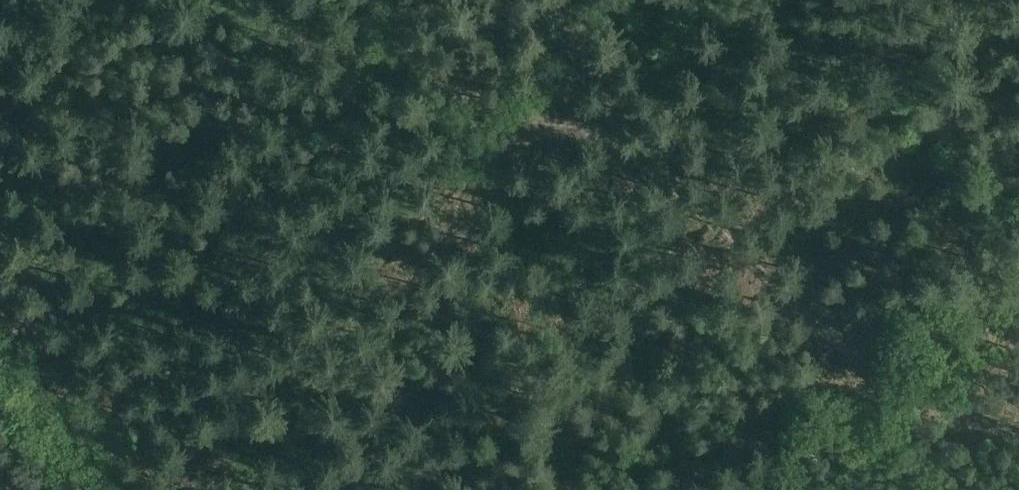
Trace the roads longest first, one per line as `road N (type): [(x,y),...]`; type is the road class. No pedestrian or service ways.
road 1 (track): [(1018,436),(860,361),(610,133),(547,89)]
road 2 (track): [(504,126),(161,489)]
road 3 (track): [(0,353),(129,489)]
road 4 (track): [(371,0),(465,101),(504,126)]
road 5 (track): [(617,0),(571,49),(547,89),(504,126)]
road 6 (track): [(916,387),(1018,276)]

